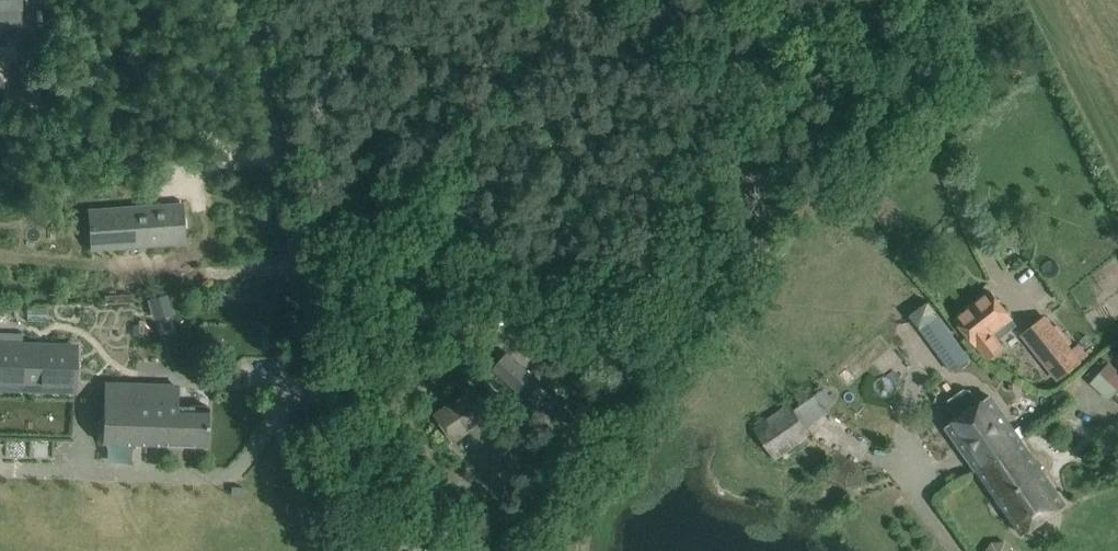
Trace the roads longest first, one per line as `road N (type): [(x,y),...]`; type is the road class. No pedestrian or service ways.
road 1 (unclassified): [(382,550),(328,368),(251,0)]

